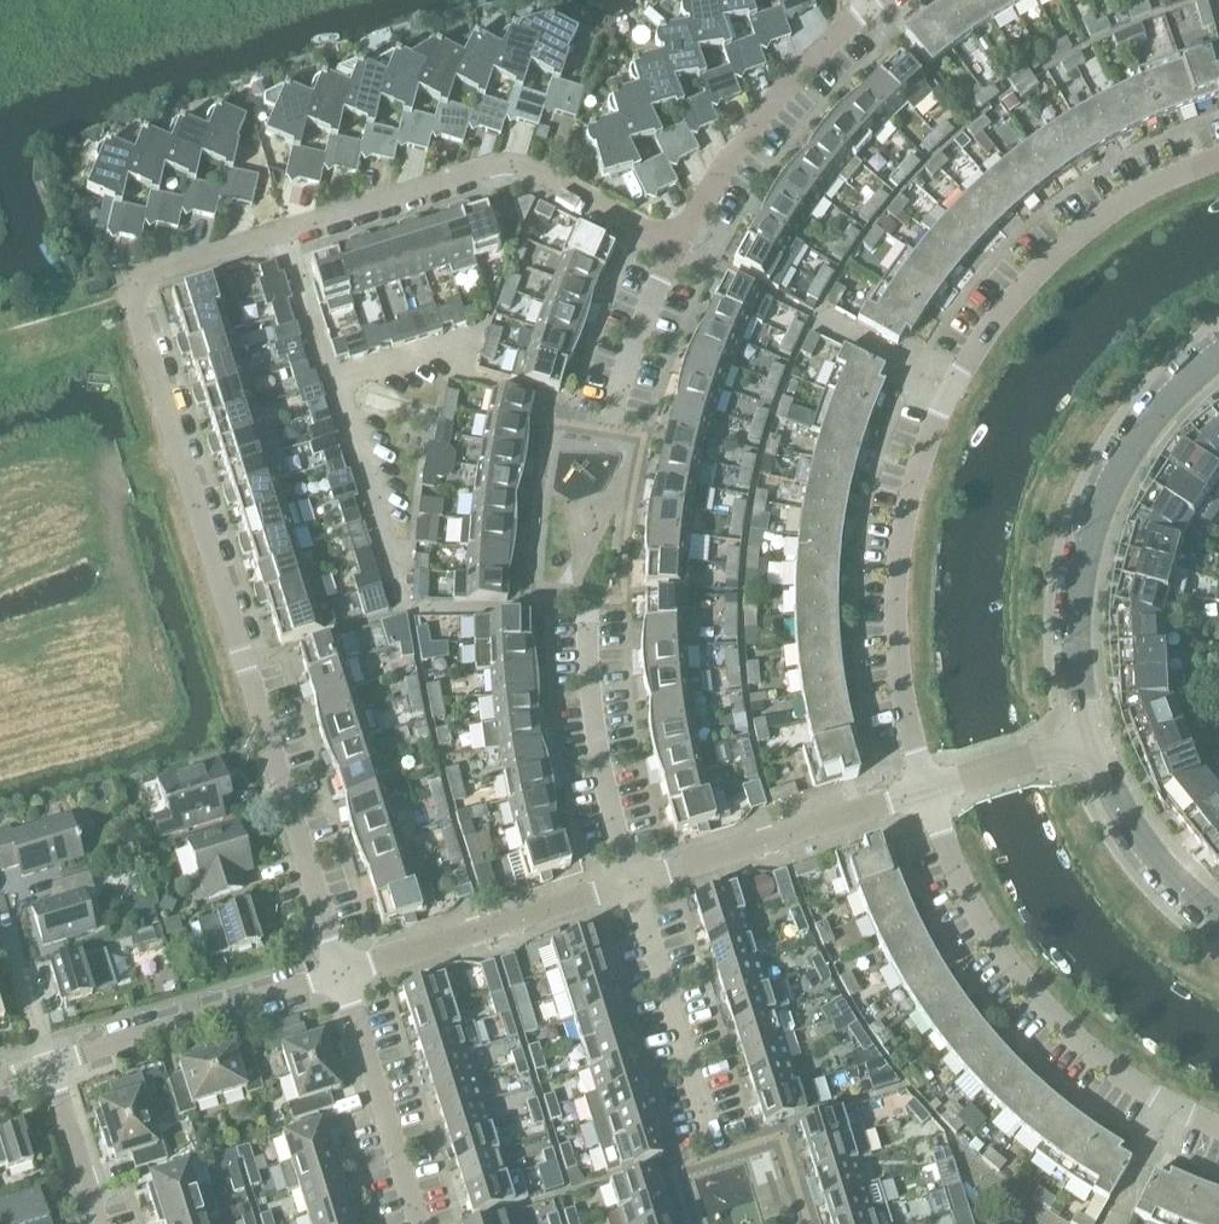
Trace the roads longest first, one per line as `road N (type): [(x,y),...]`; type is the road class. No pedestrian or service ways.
road 1 (residential): [(337,969),(135,283),(493,165),(542,174),(677,246)]
road 2 (residential): [(923,792),(901,682),(896,587),(913,487),(946,388),(1035,268),(1139,192),(1218,156)]
road 3 (residential): [(1218,1129),(1129,1083),(1049,1010),(974,906),(923,792)]
road 4 (residential): [(1090,738),(1076,651),(1099,510),(1157,415),(1218,356)]
road 5 (residential): [(677,246),(761,115),(876,0)]
road 6 (residential): [(337,969),(632,877)]
road 7 (residential): [(632,877),(923,792)]
road 8 (residential): [(54,1063),(337,969)]
road 9 (residential): [(719,1146),(632,877)]
road 10 (residential): [(418,1223),(337,969)]
road 11 (residential): [(1218,916),(1135,829),(1090,738)]
road 12 (residential): [(613,418),(677,246)]
road 13 (residential): [(923,792),(1090,738)]
road 14 (residential): [(54,1063),(3,903)]
road 15 (residential): [(102,1223),(54,1063)]
road 16 (residential): [(810,1223),(779,1128),(719,1146)]

